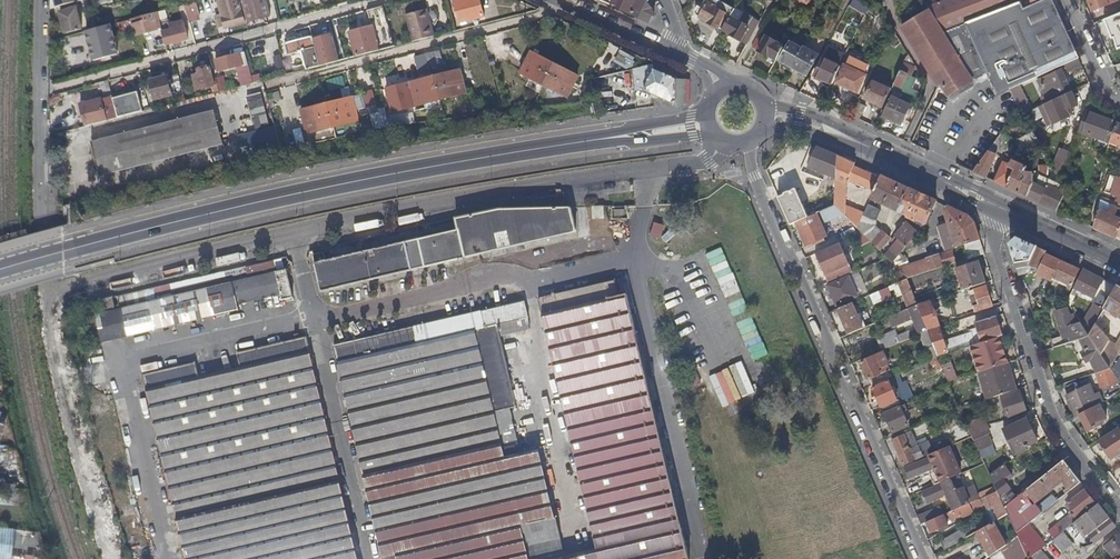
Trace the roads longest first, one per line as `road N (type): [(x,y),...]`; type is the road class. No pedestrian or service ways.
road 1 (secondary): [(739,116),(348,184),(0,272)]
road 2 (residential): [(929,558),(757,174),(739,116)]
road 3 (residential): [(1119,509),(1060,433),(1046,403),(988,223),(990,202)]
road 4 (residential): [(40,0),(47,295)]
road 5 (track): [(114,558),(78,447),(47,295)]
road 6 (secondary): [(990,202),(799,118),(739,116)]
road 7 (secondary): [(1119,266),(990,202)]
road 8 (residential): [(556,0),(680,56)]

